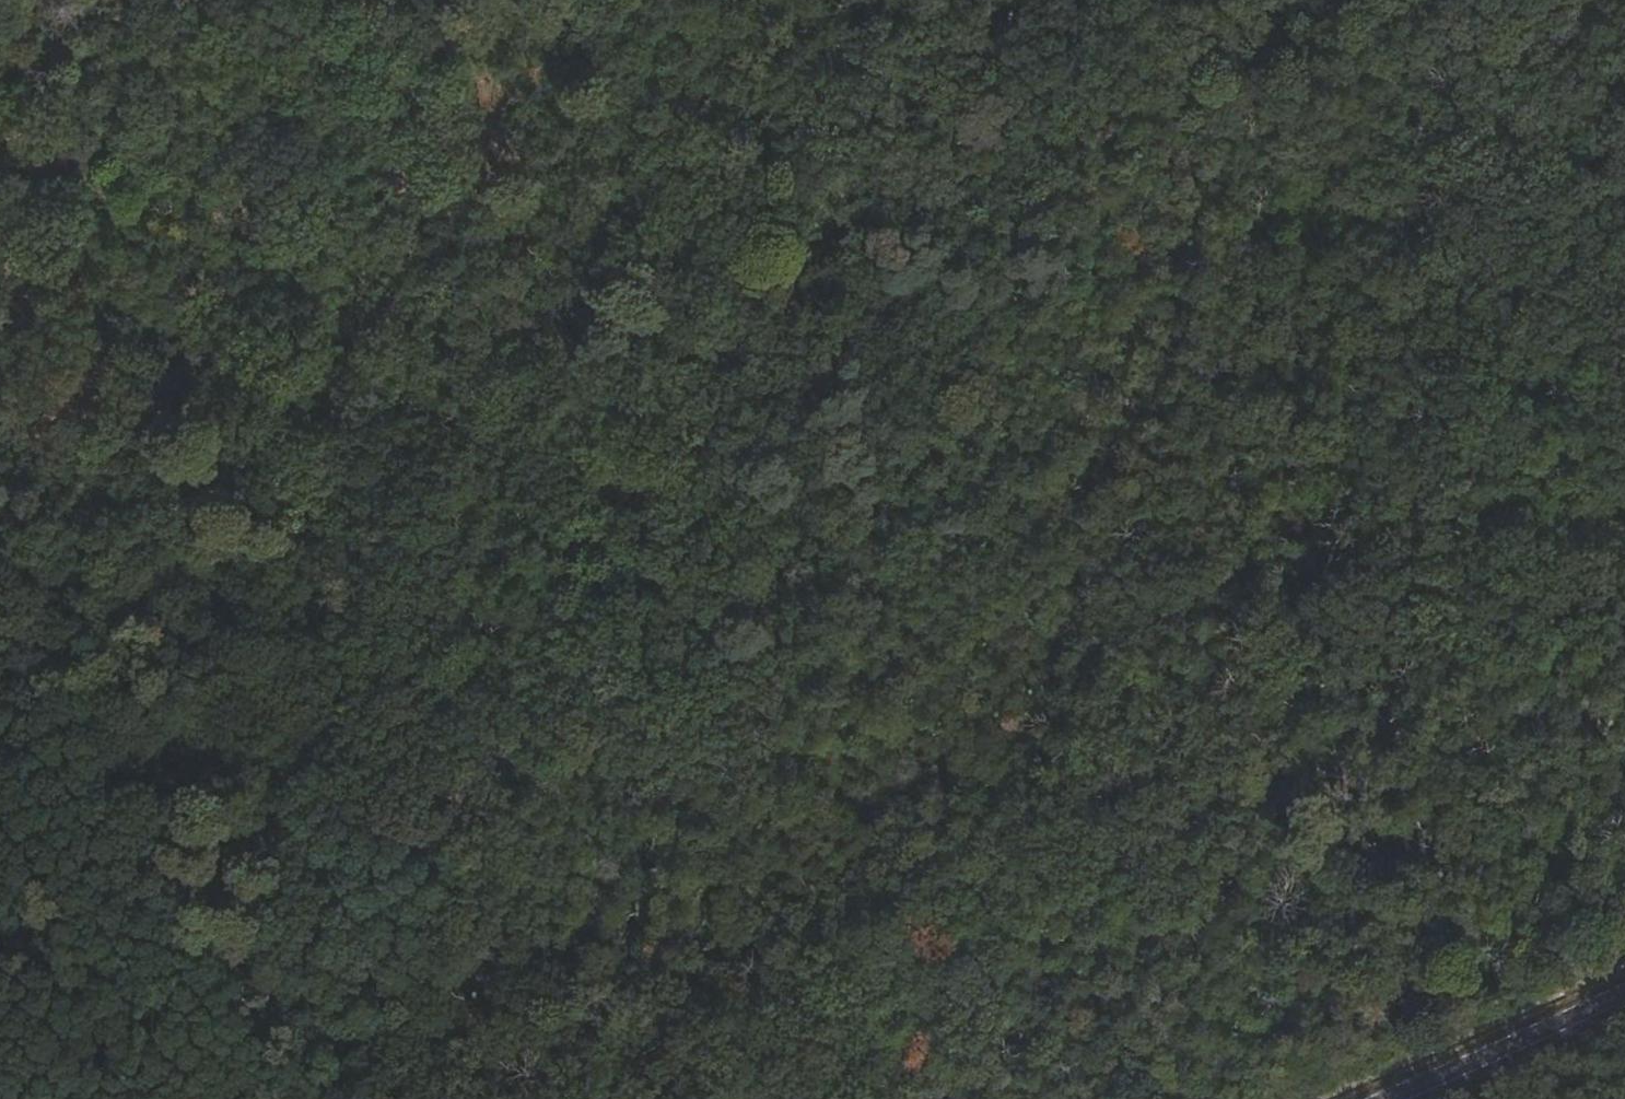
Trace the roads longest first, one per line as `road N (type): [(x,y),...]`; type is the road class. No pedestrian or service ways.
road 1 (track): [(910,0),(748,190),(611,430),(500,724),(386,1098)]
road 2 (secondary): [(1401,1098),(1624,1000)]

